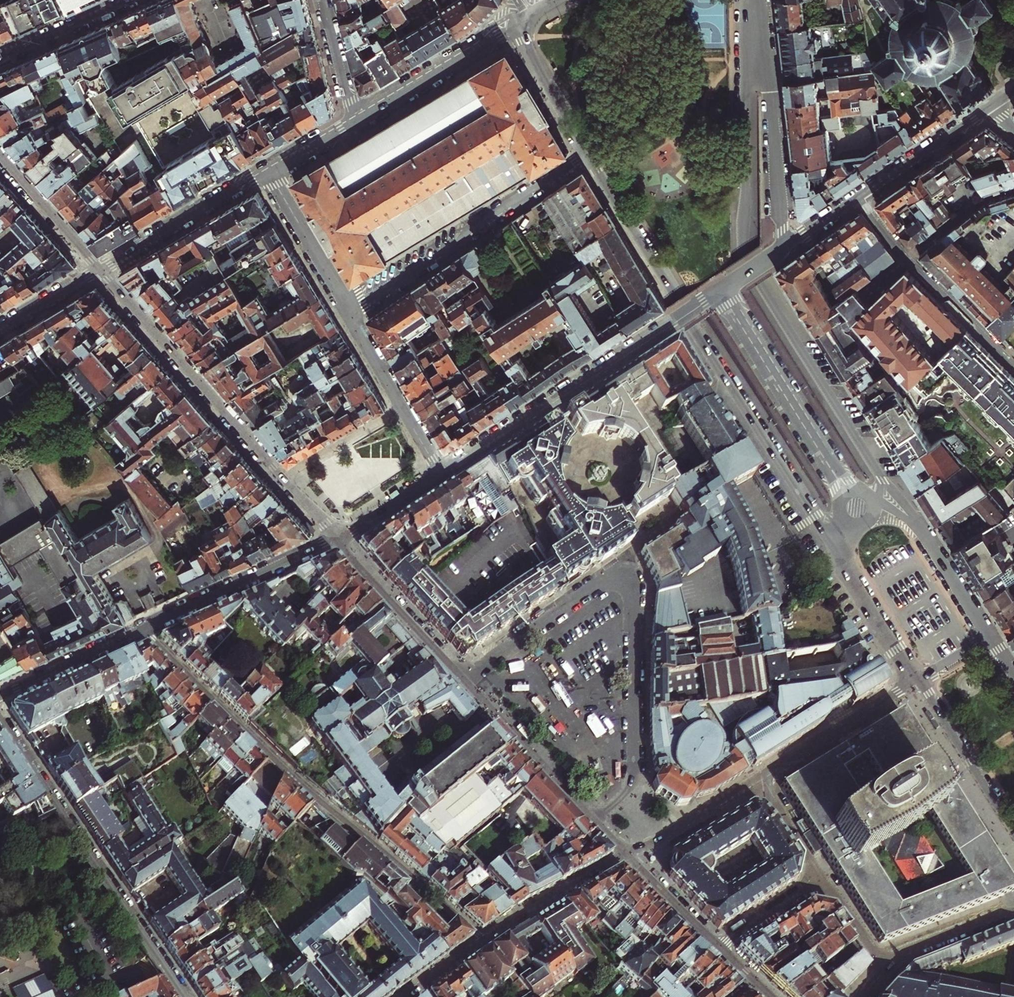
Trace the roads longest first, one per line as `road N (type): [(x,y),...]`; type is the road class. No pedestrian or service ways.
road 1 (tertiary): [(881,479),(746,260),(752,0)]
road 2 (residential): [(461,673),(609,573),(629,573),(639,597),(633,792),(602,823)]
road 3 (residential): [(142,630),(331,812),(486,938)]
road 4 (tertiary): [(587,154),(823,534)]
road 5 (residential): [(337,539),(101,269)]
road 6 (residential): [(187,996),(0,712)]
road 7 (tertiary): [(720,294),(444,473)]
road 8 (residential): [(587,154),(348,311)]
road 9 (tertiary): [(784,247),(757,0)]
road 10 (tertiary): [(847,493),(720,294)]
road 11 (residential): [(860,196),(907,257),(1013,366)]
road 12 (tertiary): [(142,630),(337,539)]
road 13 (residential): [(602,823),(461,673)]
road 14 (tertiary): [(353,121),(519,22)]
road 15 (tertiary): [(101,269),(266,171)]
road 16 (residential): [(348,311),(444,473)]
road 17 (residential): [(918,680),(760,777)]
road 18 (residential): [(461,673),(337,539)]
road 19 (residential): [(918,680),(1013,831)]
road 20 (residential): [(823,534),(918,680)]
road 21 (residential): [(631,853),(486,938)]
road 22 (residential): [(266,171),(348,311)]
road 23 (tertiary): [(0,696),(142,630)]
road 24 (residential): [(860,196),(987,110)]
road 25 (residential): [(101,269),(0,154)]
road 26 (residential): [(760,777),(631,853)]
road 27 (tertiary): [(519,22),(587,154)]
road 28 (residential): [(0,58),(130,0)]
road 29 (residential): [(887,966),(1013,910)]
road 30 (residential): [(719,947),(826,874)]
road 31 (residential): [(719,947),(631,853)]
road 32 (tertiary): [(444,473),(337,539)]
road 33 (residential): [(353,121),(323,0)]

